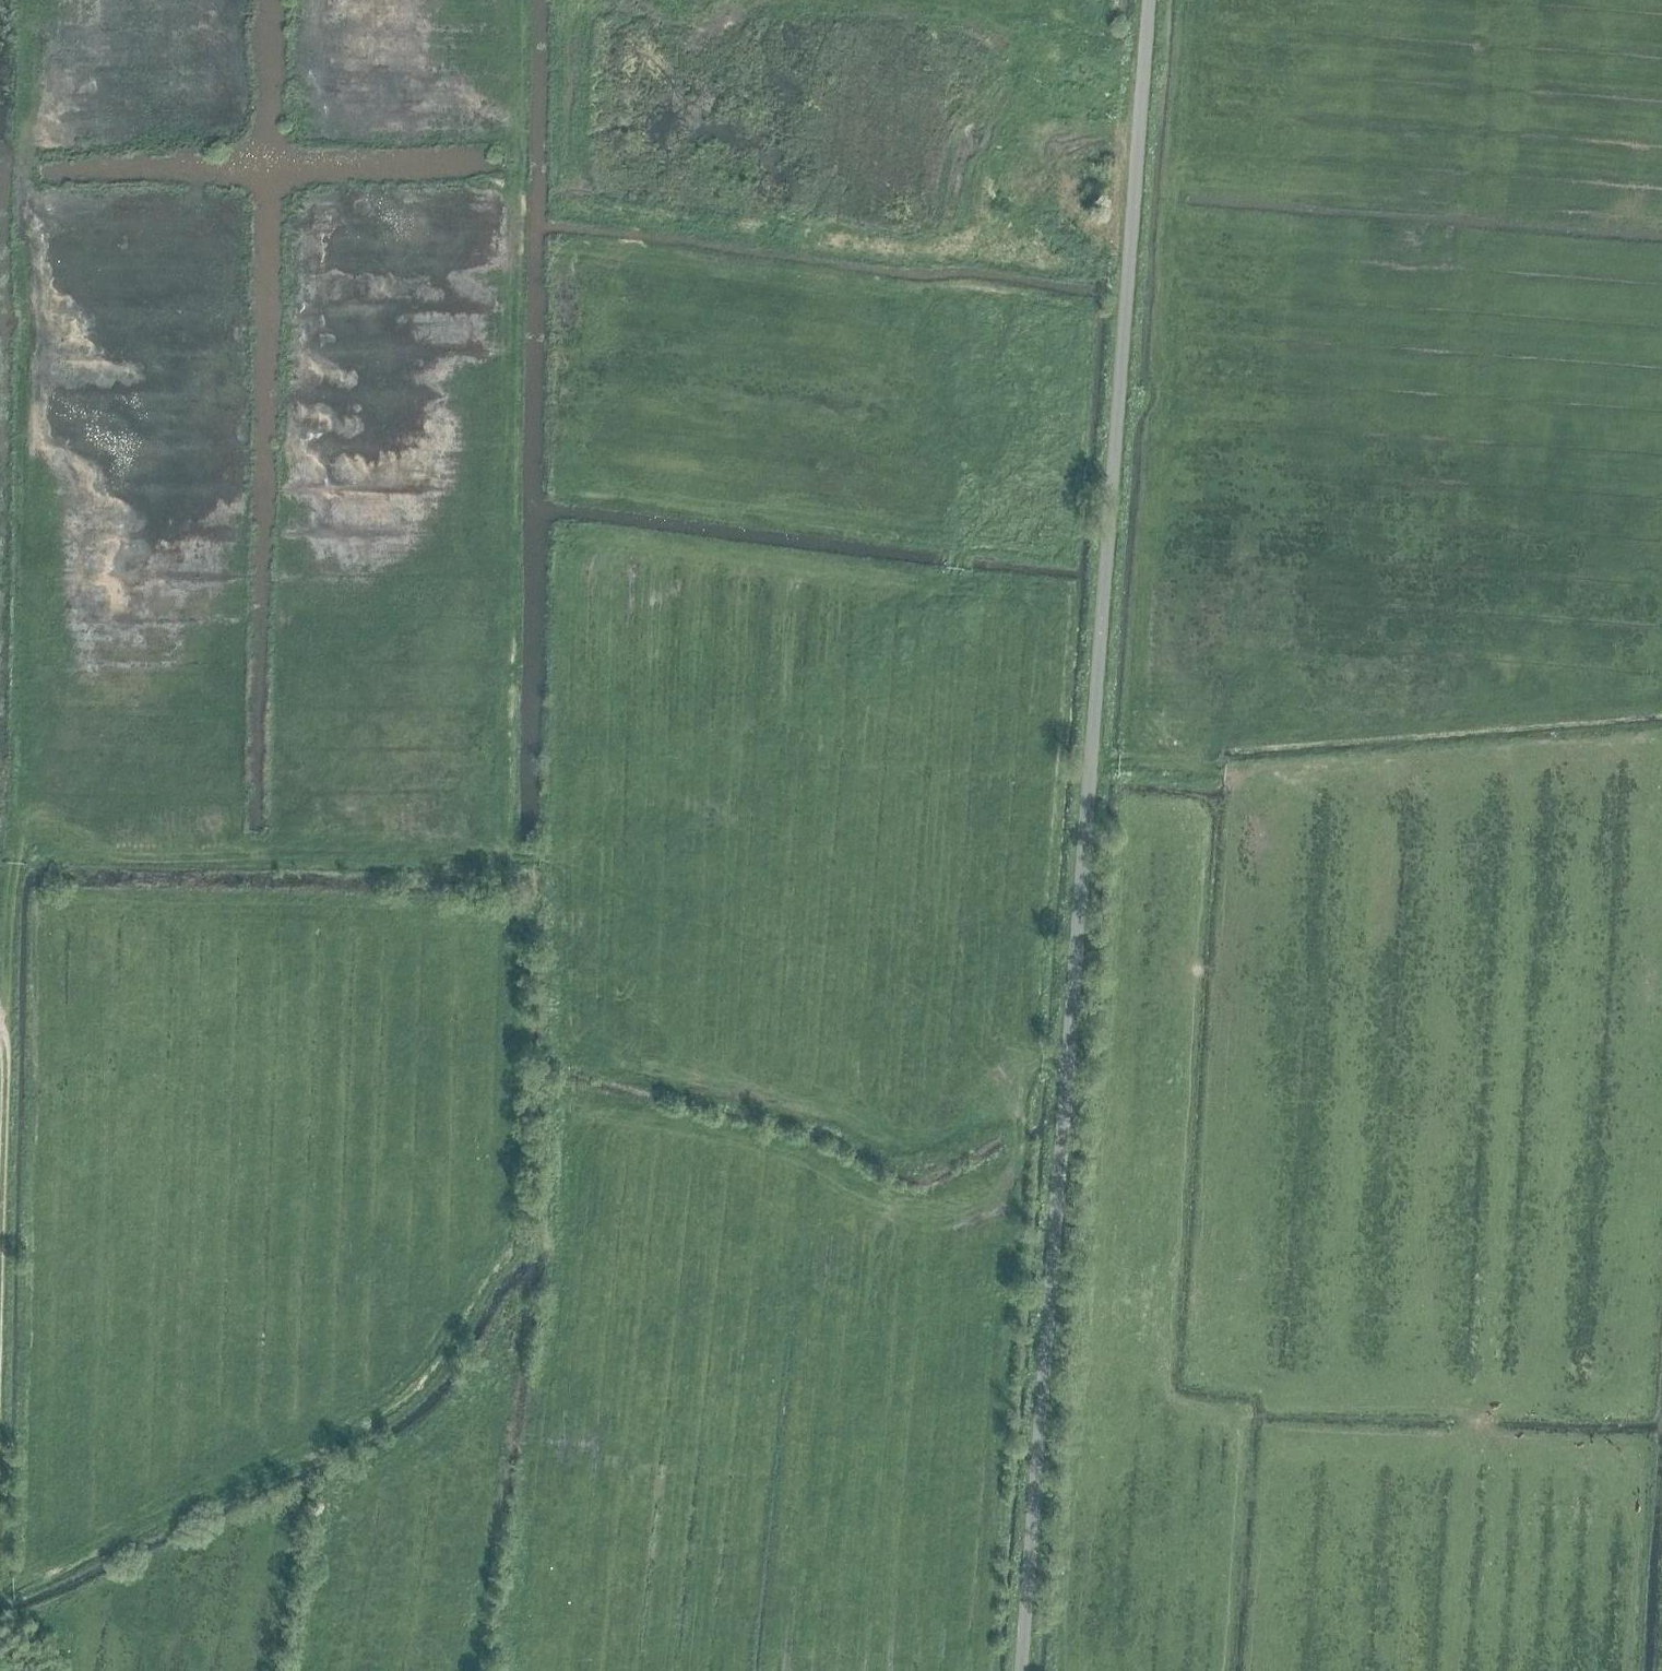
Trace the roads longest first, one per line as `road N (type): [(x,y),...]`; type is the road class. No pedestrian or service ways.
road 1 (unclassified): [(1021,1670),(1149,0)]

